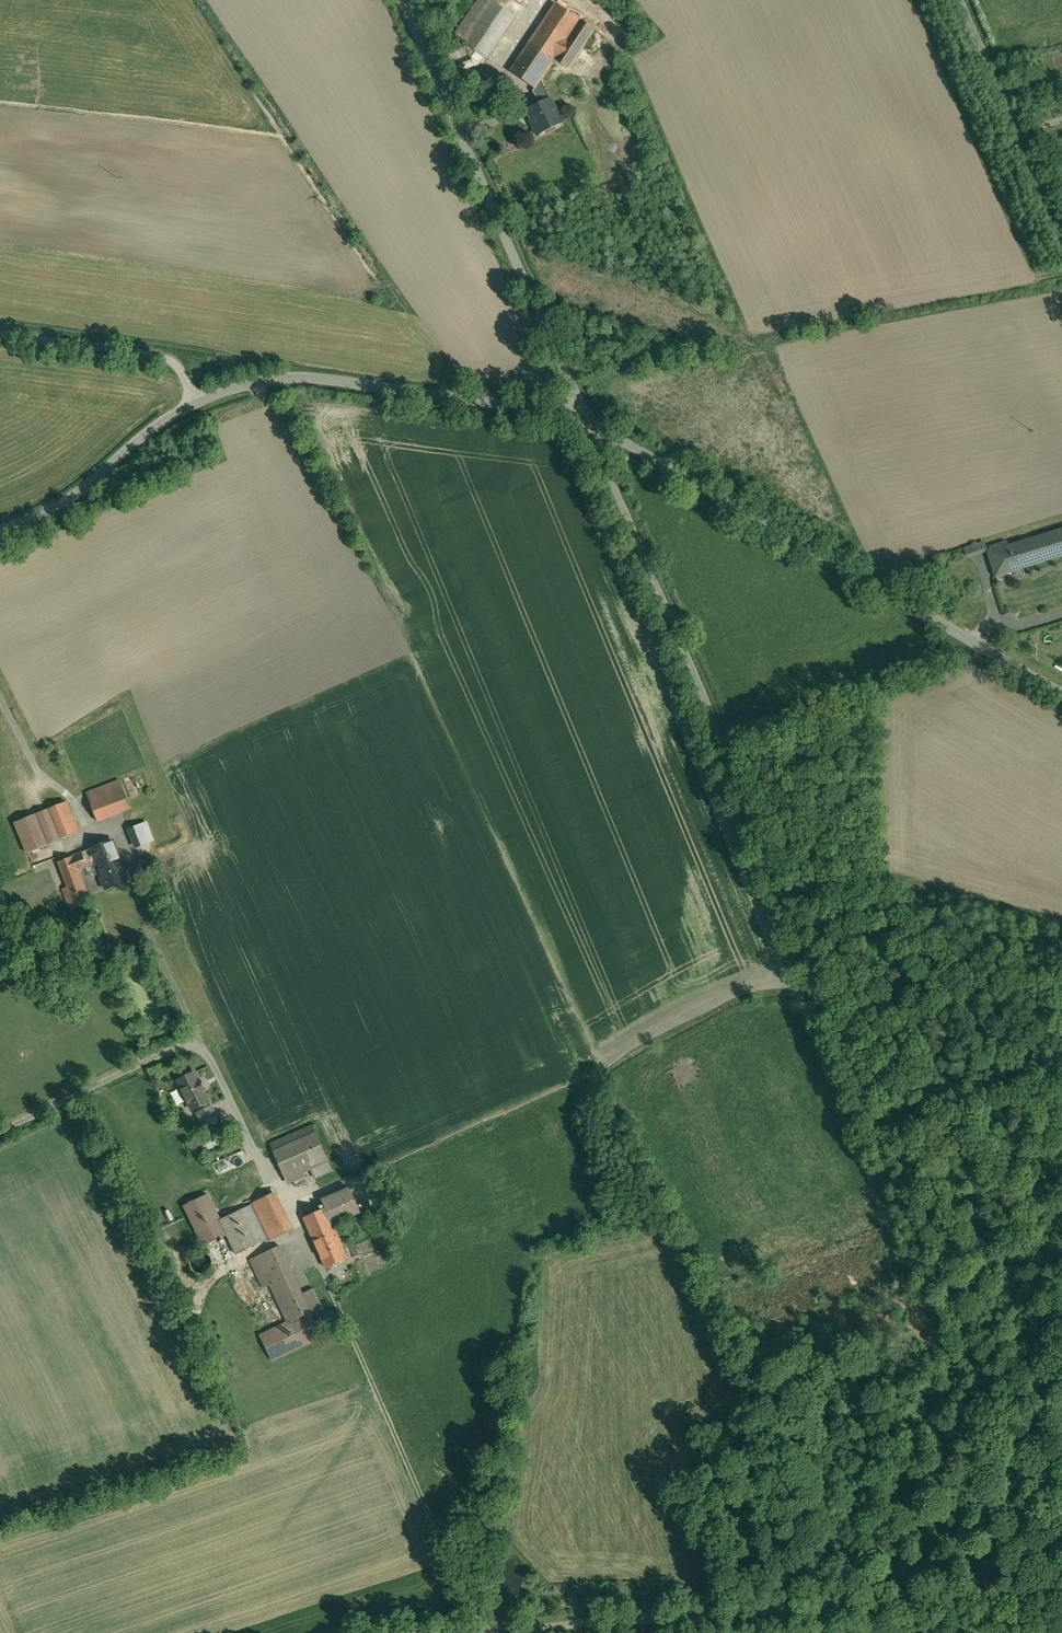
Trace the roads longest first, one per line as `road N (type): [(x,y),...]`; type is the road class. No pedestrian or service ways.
road 1 (residential): [(1061,1568),(564,410)]
road 2 (unclassified): [(564,410),(303,377),(256,381),(162,423),(55,509),(0,533)]
road 3 (unclassified): [(1061,1586),(475,1632)]
road 4 (unclassified): [(1061,690),(564,410)]
road 5 (residential): [(564,410),(396,0)]
road 6 (track): [(480,1632),(326,1275)]
road 7 (unclassified): [(962,0),(1061,217)]
road 8 (track): [(471,398),(396,291)]

